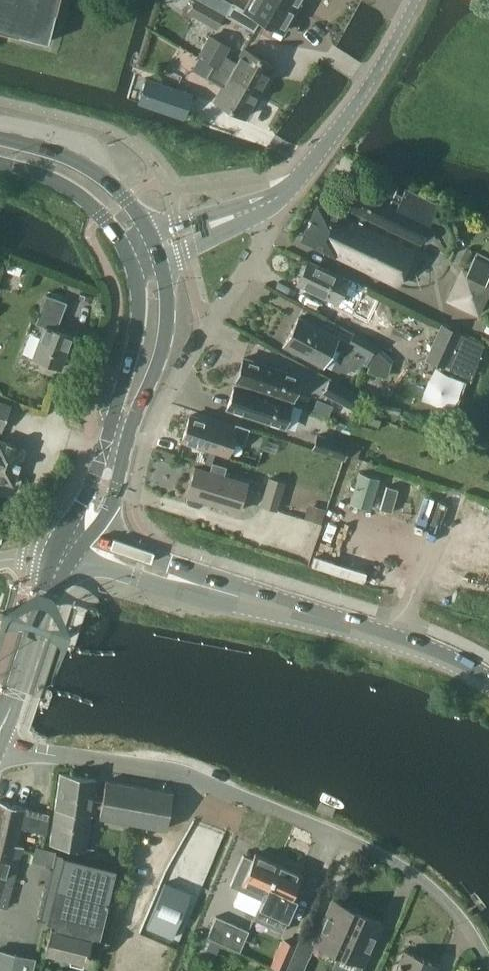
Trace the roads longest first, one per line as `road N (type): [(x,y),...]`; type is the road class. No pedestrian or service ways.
road 1 (unclassified): [(488,959),(454,905),(341,834),(178,774),(0,742)]
road 2 (residential): [(132,497),(165,395),(258,243),(265,206)]
road 3 (primary): [(65,552),(118,493),(163,355),(163,260)]
road 4 (tertiary): [(488,681),(408,645),(200,585)]
road 5 (primary): [(131,263),(140,326),(95,484),(65,552)]
road 6 (tertiary): [(265,206),(321,157),(418,0)]
road 7 (primary): [(0,730),(65,552)]
road 8 (primary): [(151,236),(96,173),(0,140)]
road 9 (primary): [(0,165),(74,194),(131,263)]
road 10 (tertiary): [(200,585),(142,557),(65,552)]
road 11 (tertiary): [(65,552),(167,584),(200,585)]

